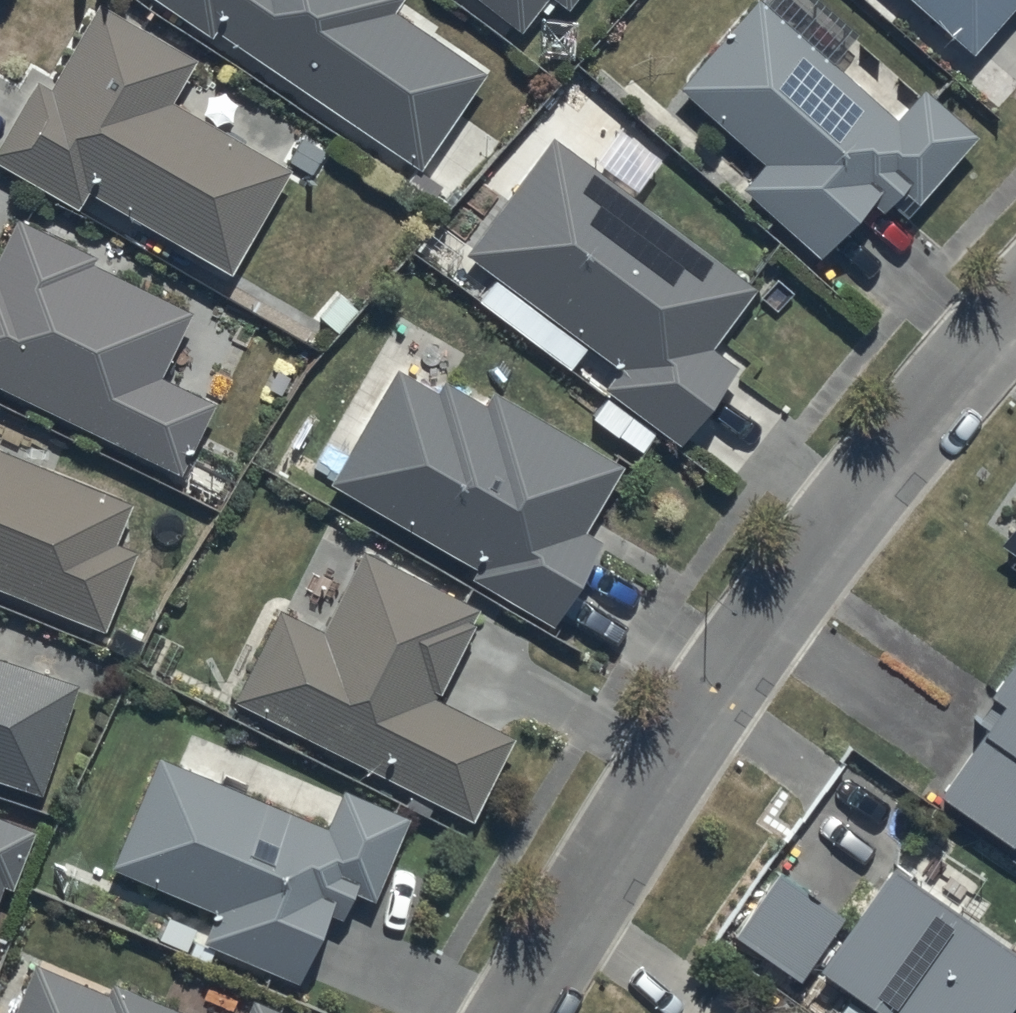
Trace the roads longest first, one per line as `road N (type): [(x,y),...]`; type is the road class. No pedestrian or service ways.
road 1 (residential): [(521,1012),(760,633),(894,454),(1015,317)]

